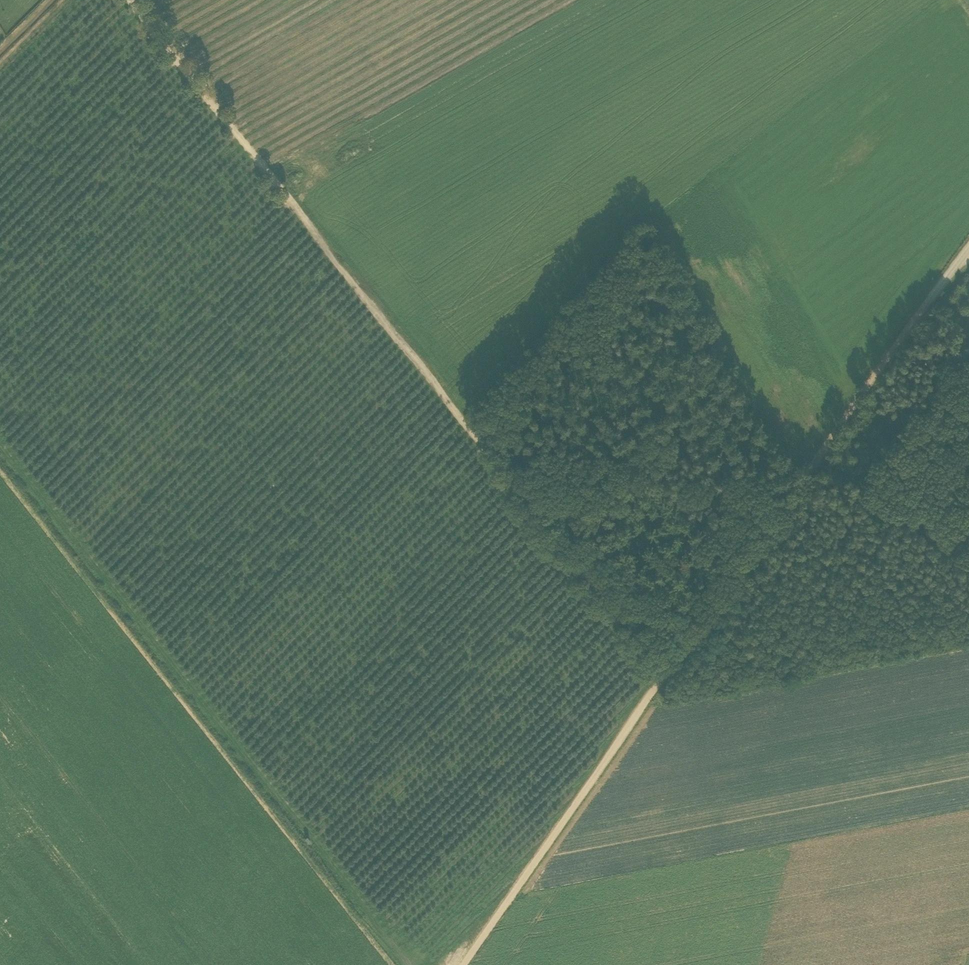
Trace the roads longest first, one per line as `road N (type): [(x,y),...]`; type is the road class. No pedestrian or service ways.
road 1 (track): [(666,671),(130,0)]
road 2 (track): [(0,447),(411,964)]
road 3 (track): [(968,247),(666,671)]
road 4 (track): [(666,671),(462,964)]

